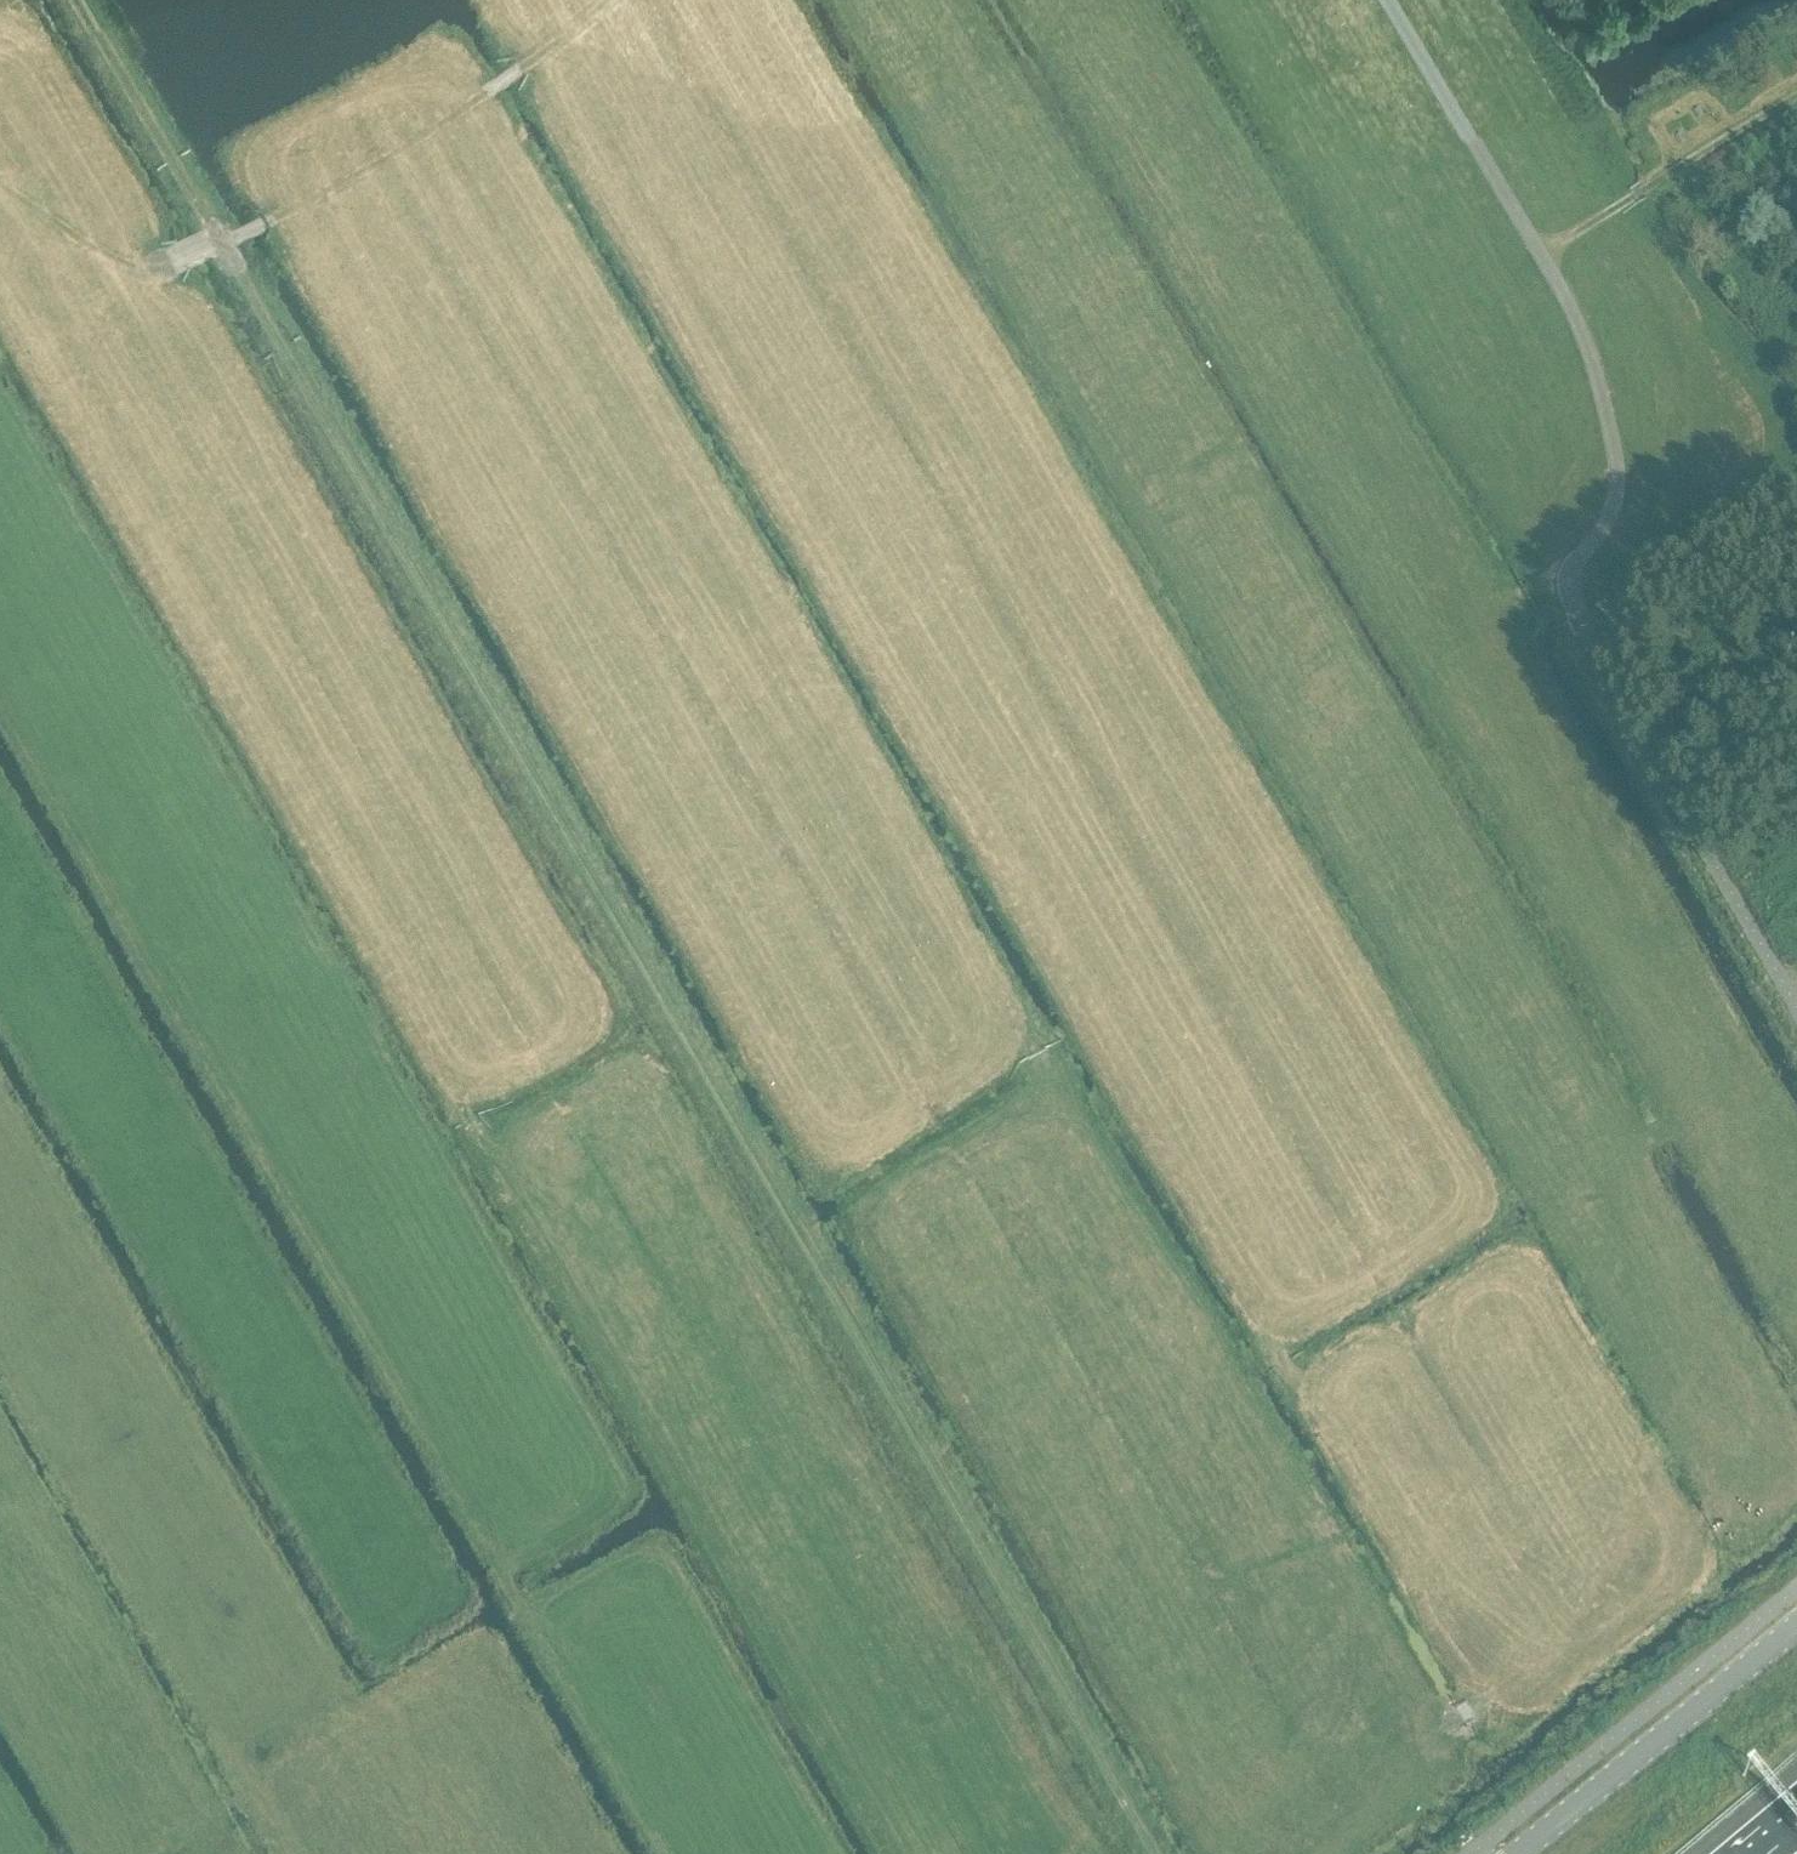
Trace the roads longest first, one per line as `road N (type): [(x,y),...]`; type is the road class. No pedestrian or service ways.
road 1 (track): [(225,247),(490,92),(607,0)]
road 2 (unclassified): [(1796,1631),(1525,1853)]
road 3 (track): [(1536,254),(1796,95)]
road 4 (track): [(0,189),(44,222),(147,272),(180,266)]

